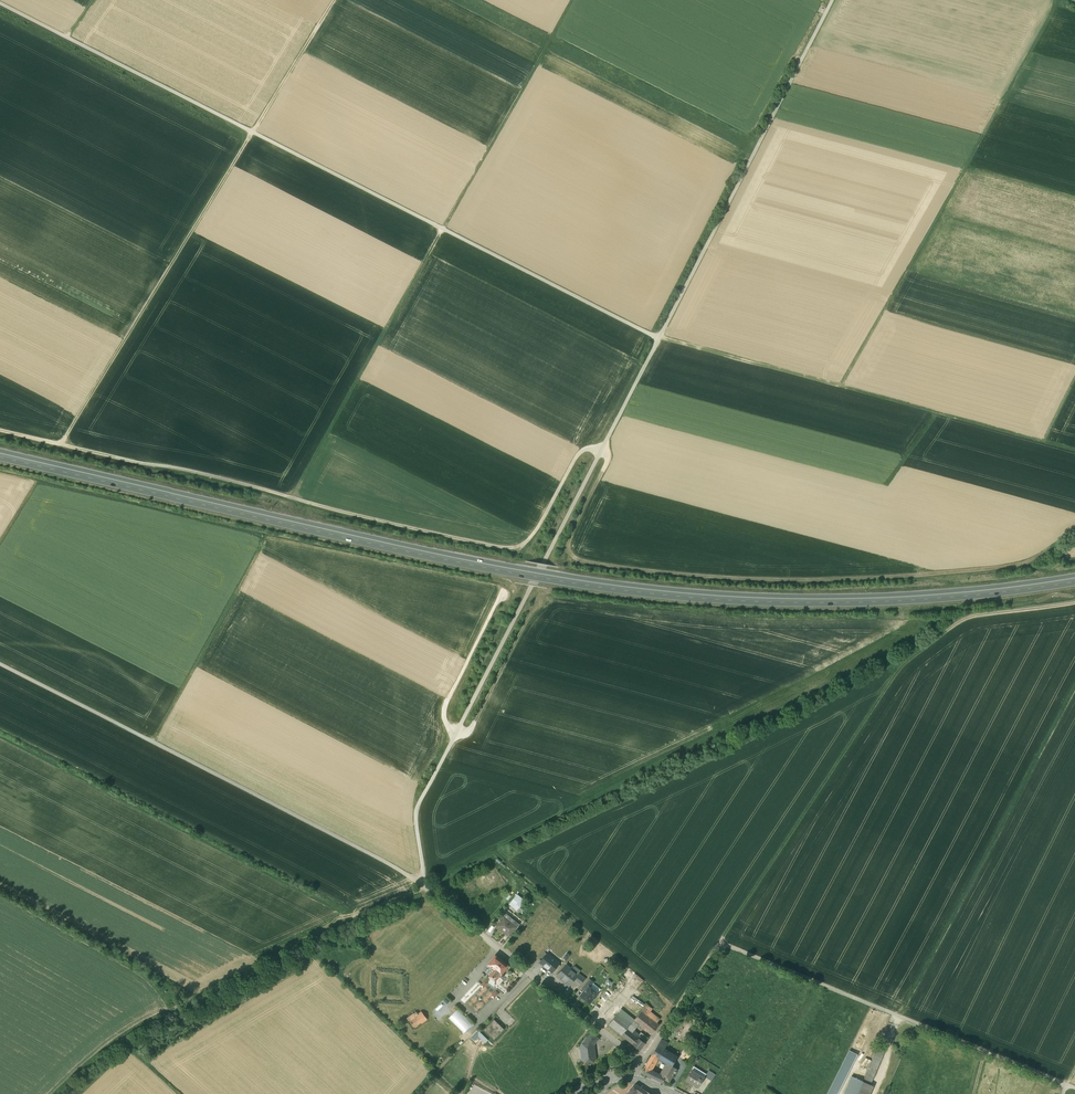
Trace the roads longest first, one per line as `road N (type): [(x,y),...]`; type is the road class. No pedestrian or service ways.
road 1 (track): [(0,5),(646,335),(1074,452)]
road 2 (trunk): [(0,455),(425,553),(641,590),(850,600),(1074,580)]
road 3 (track): [(293,496),(516,548),(542,521),(579,454),(597,448),(607,461),(571,543),(584,561),(815,580),(1027,562),(1074,532)]
road 4 (track): [(84,1093),(131,1050),(123,1038),(207,991),(777,720),(938,630)]
road 5 (track): [(832,0),(418,806),(422,883)]
road 6 (track): [(573,0),(293,496)]
road 7 (track): [(63,446),(335,0)]
road 8 (track): [(422,883),(0,664)]
road 9 (track): [(674,1013),(720,944),(1074,1088)]
road 10 (track): [(846,390),(1063,0)]
road 11 (track): [(1074,687),(910,992)]
road 12 (track): [(900,677),(720,944)]
road 13 (track): [(63,446),(293,496)]
road 14 (track): [(265,539),(152,741)]
road 15 (track): [(890,661),(900,677),(968,620),(1074,603)]
road 16 (residential): [(640,1062),(474,928)]
road 17 (track): [(455,733),(471,729),(540,602)]
road 18 (track): [(455,733),(445,719),(446,703),(503,595)]

